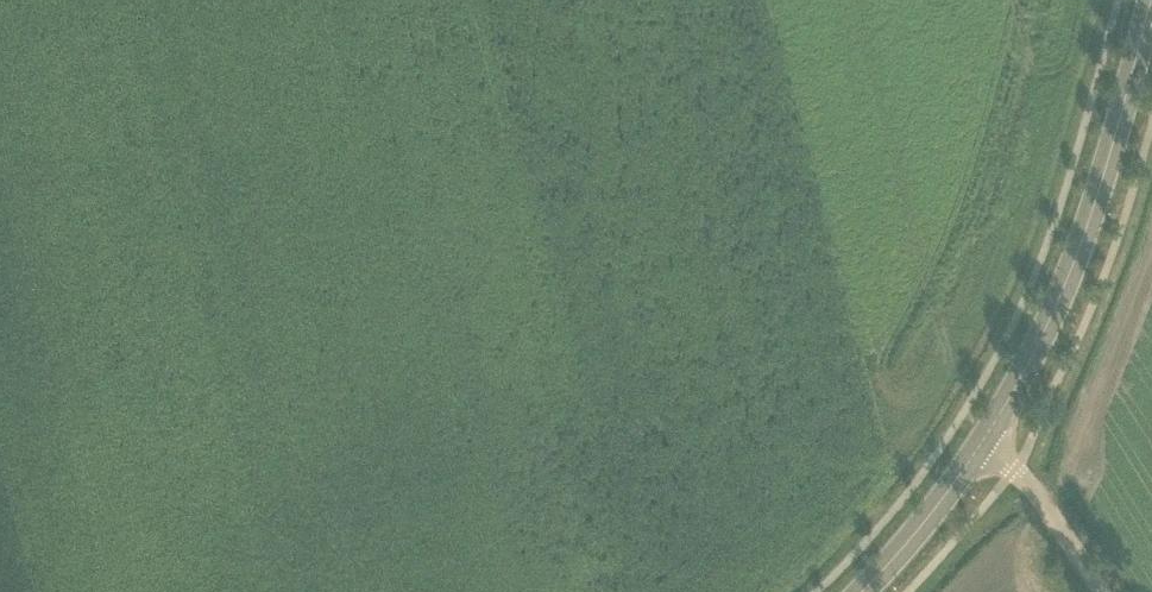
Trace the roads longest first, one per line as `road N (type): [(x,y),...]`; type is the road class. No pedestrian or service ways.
road 1 (tertiary): [(862,591),(980,443),(1045,330),(1099,192),(1151,0)]
road 2 (track): [(980,443),(1048,504),(1104,591)]

